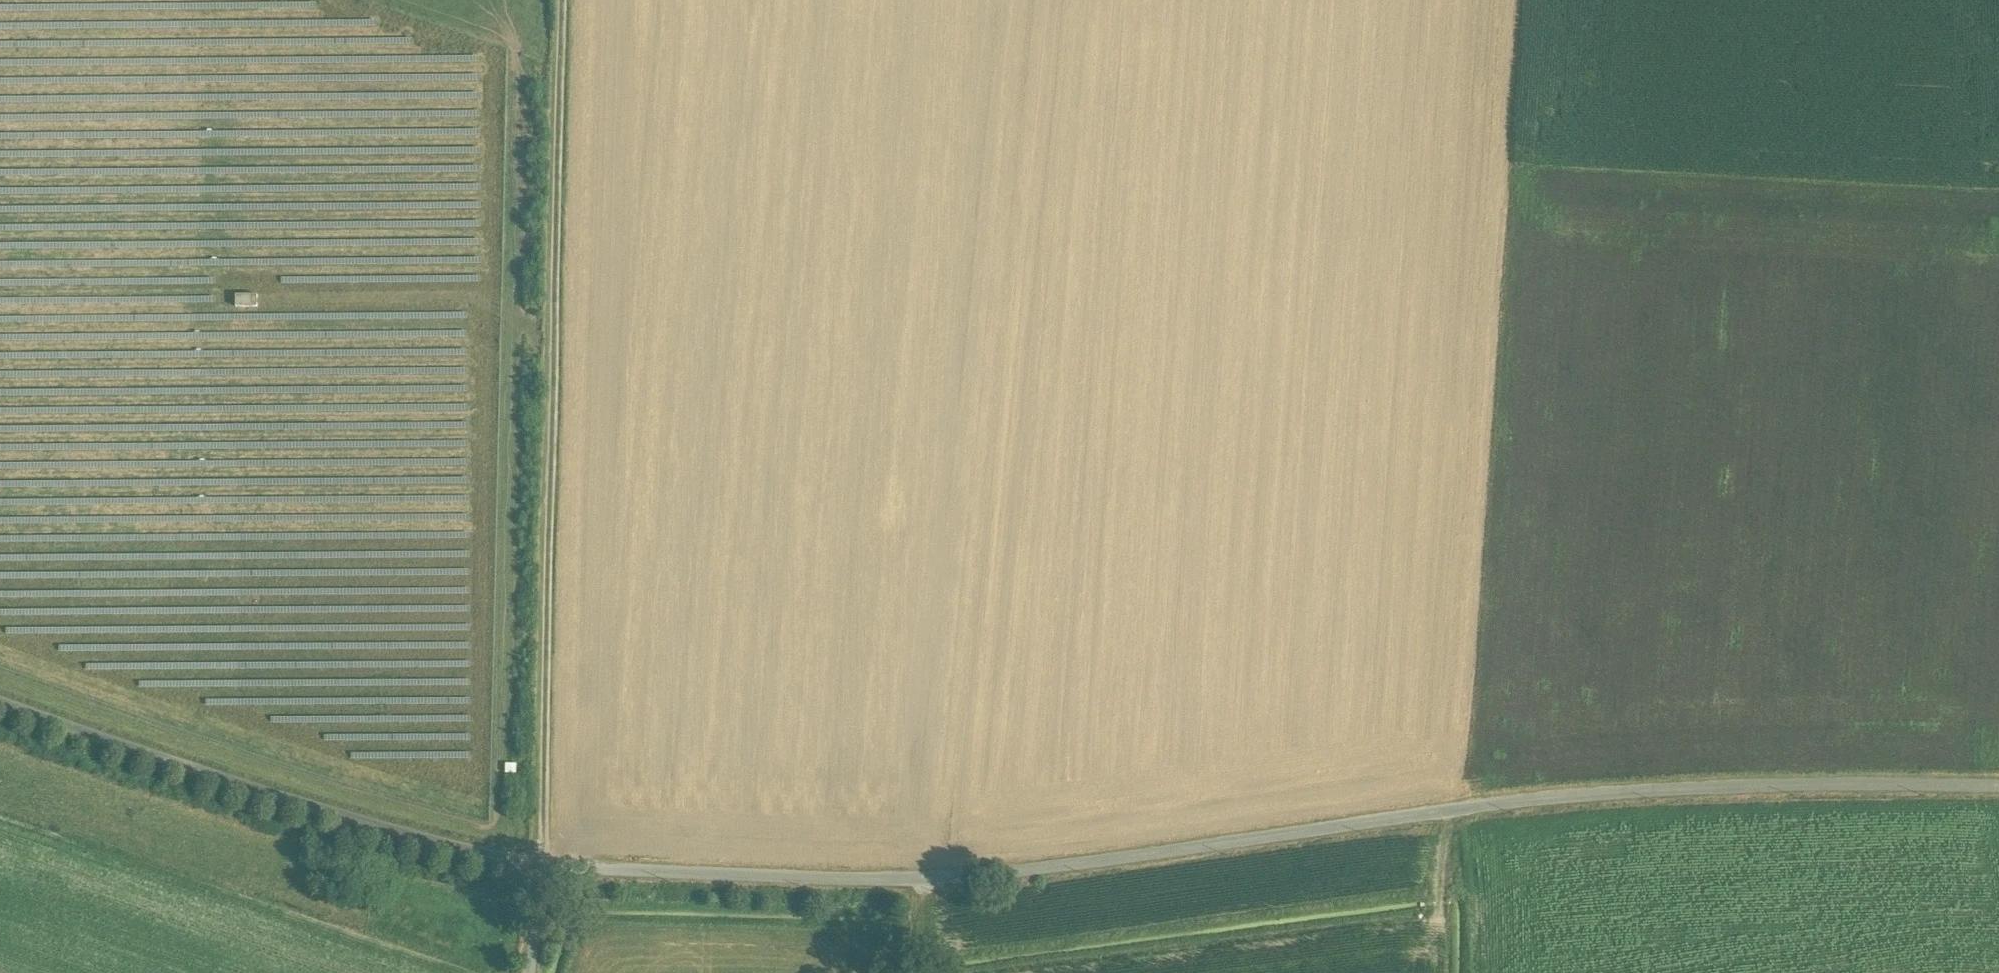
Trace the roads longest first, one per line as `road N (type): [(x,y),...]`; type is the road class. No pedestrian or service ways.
road 1 (unclassified): [(543,856),(970,879),(1663,788),(1998,787)]
road 2 (track): [(543,856),(545,0)]
road 3 (track): [(543,856),(383,826),(0,698)]

